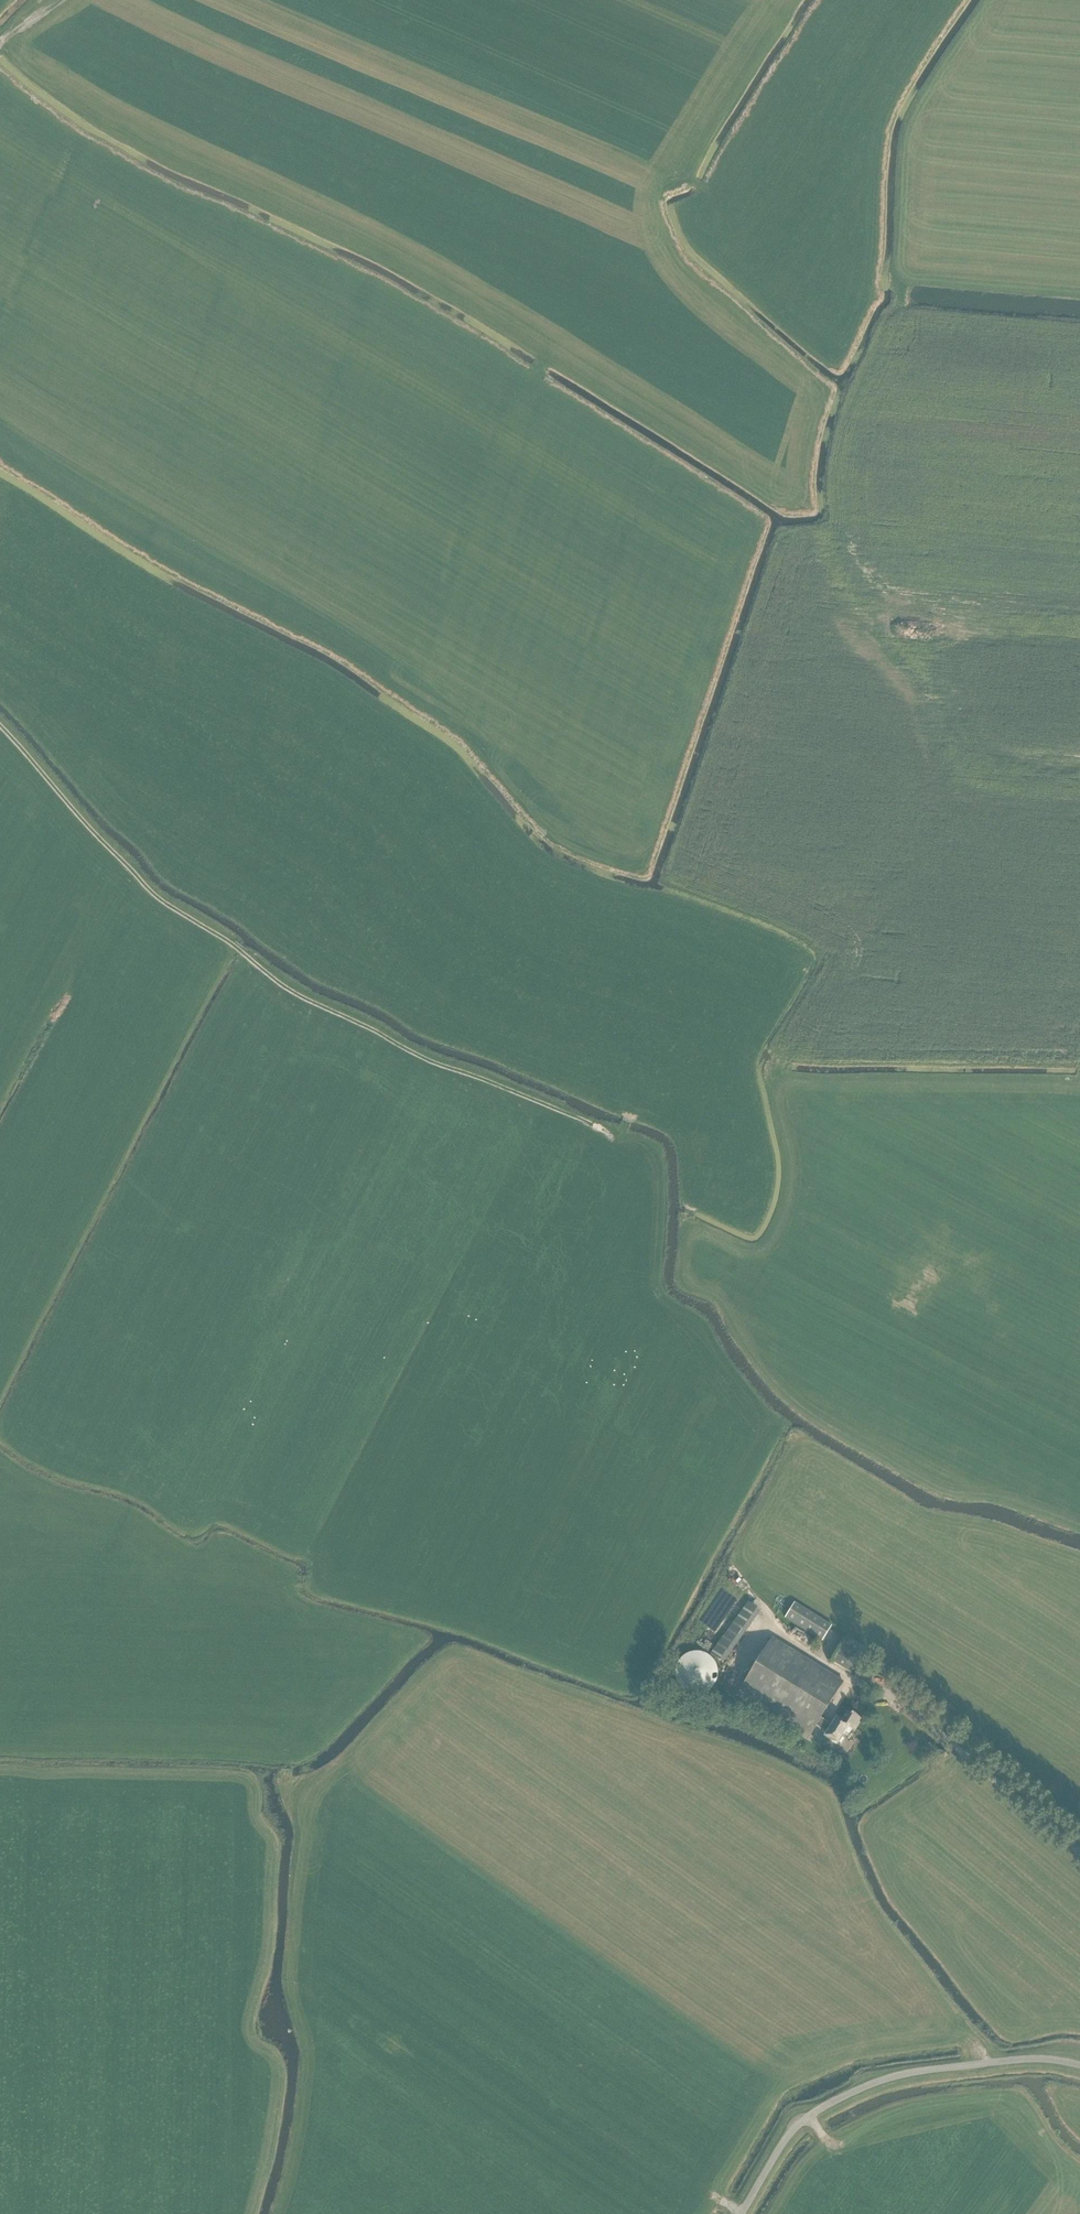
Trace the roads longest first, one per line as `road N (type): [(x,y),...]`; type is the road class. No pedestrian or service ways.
road 1 (track): [(0,728),(146,889),(282,987),(437,1065),(582,1120),(614,1143)]
road 2 (unclassified): [(742,2213),(796,2128),(853,2093),(937,2069),(1023,2060),(1079,2065)]
road 3 (unclassified): [(1079,1853),(899,1699),(853,1681)]

